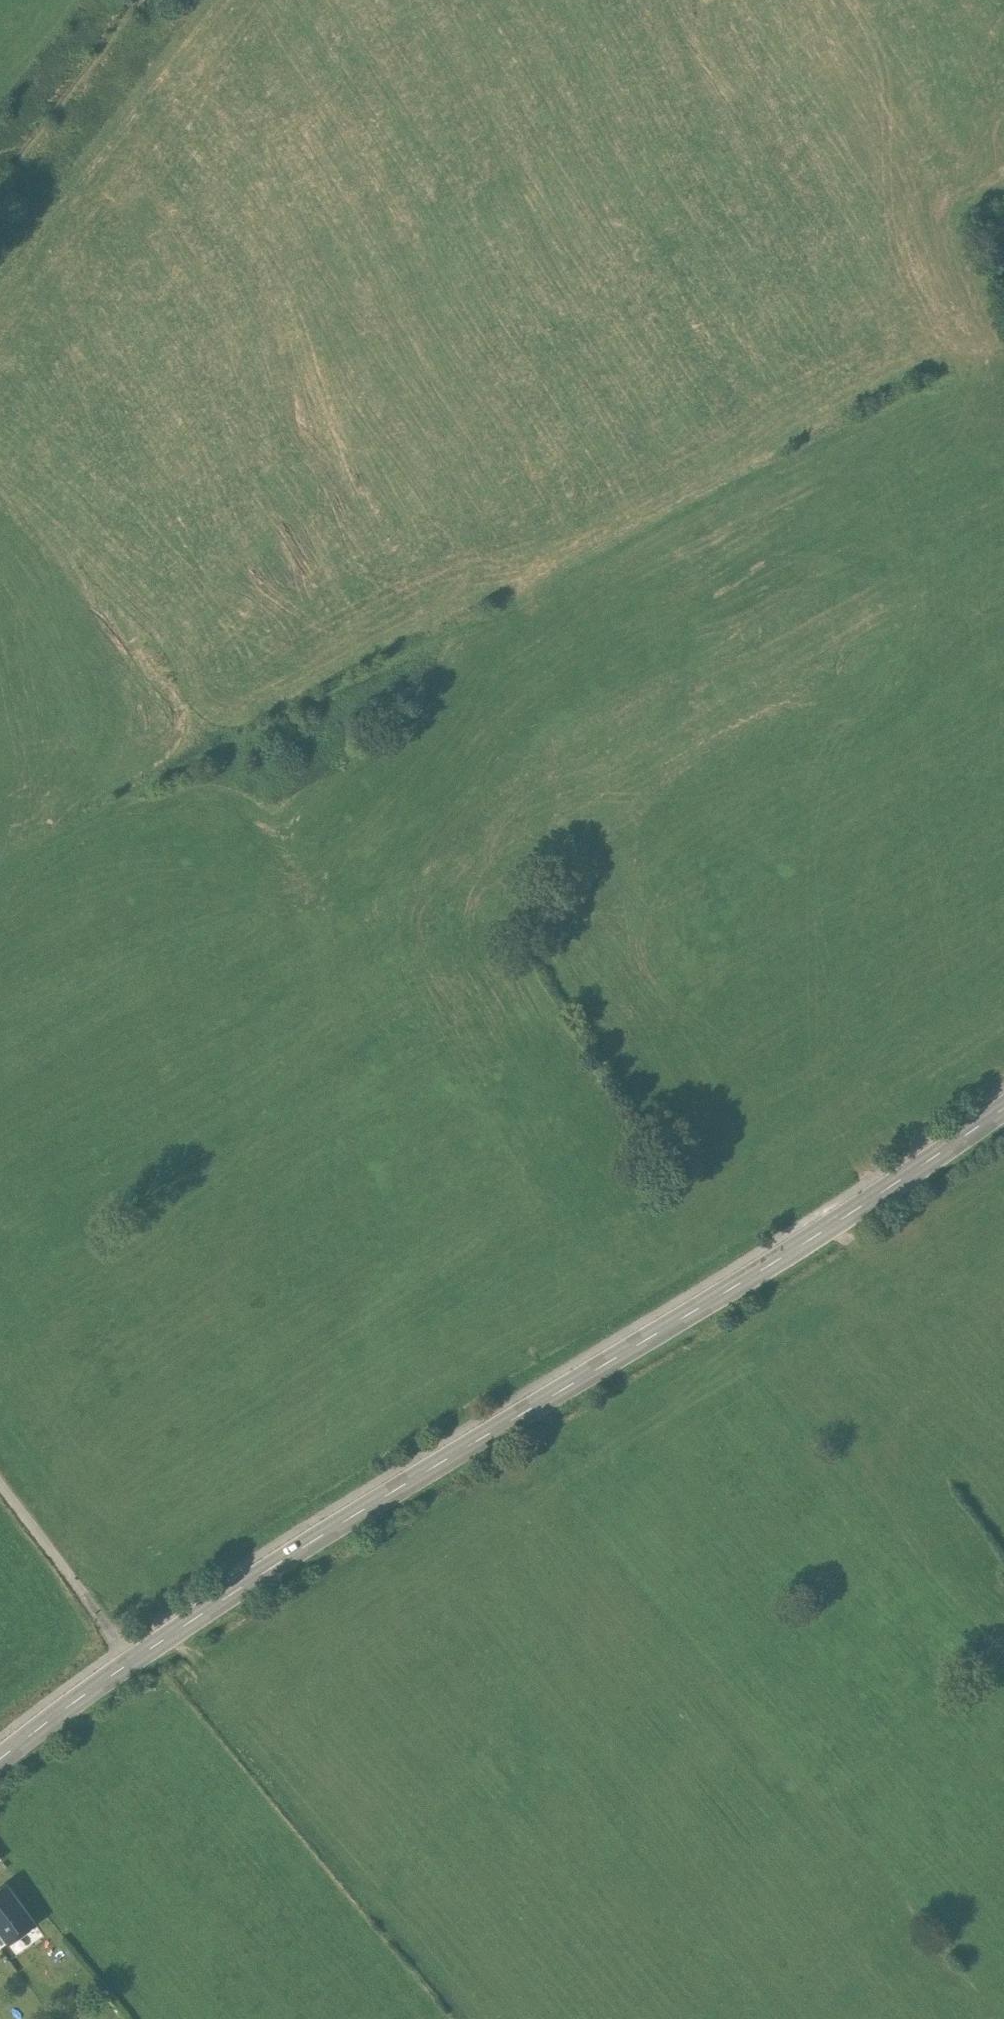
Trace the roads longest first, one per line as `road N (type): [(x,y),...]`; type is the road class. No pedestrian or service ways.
road 1 (tertiary): [(1003,1107),(129,1661),(0,1757)]
road 2 (track): [(0,1489),(129,1661)]

